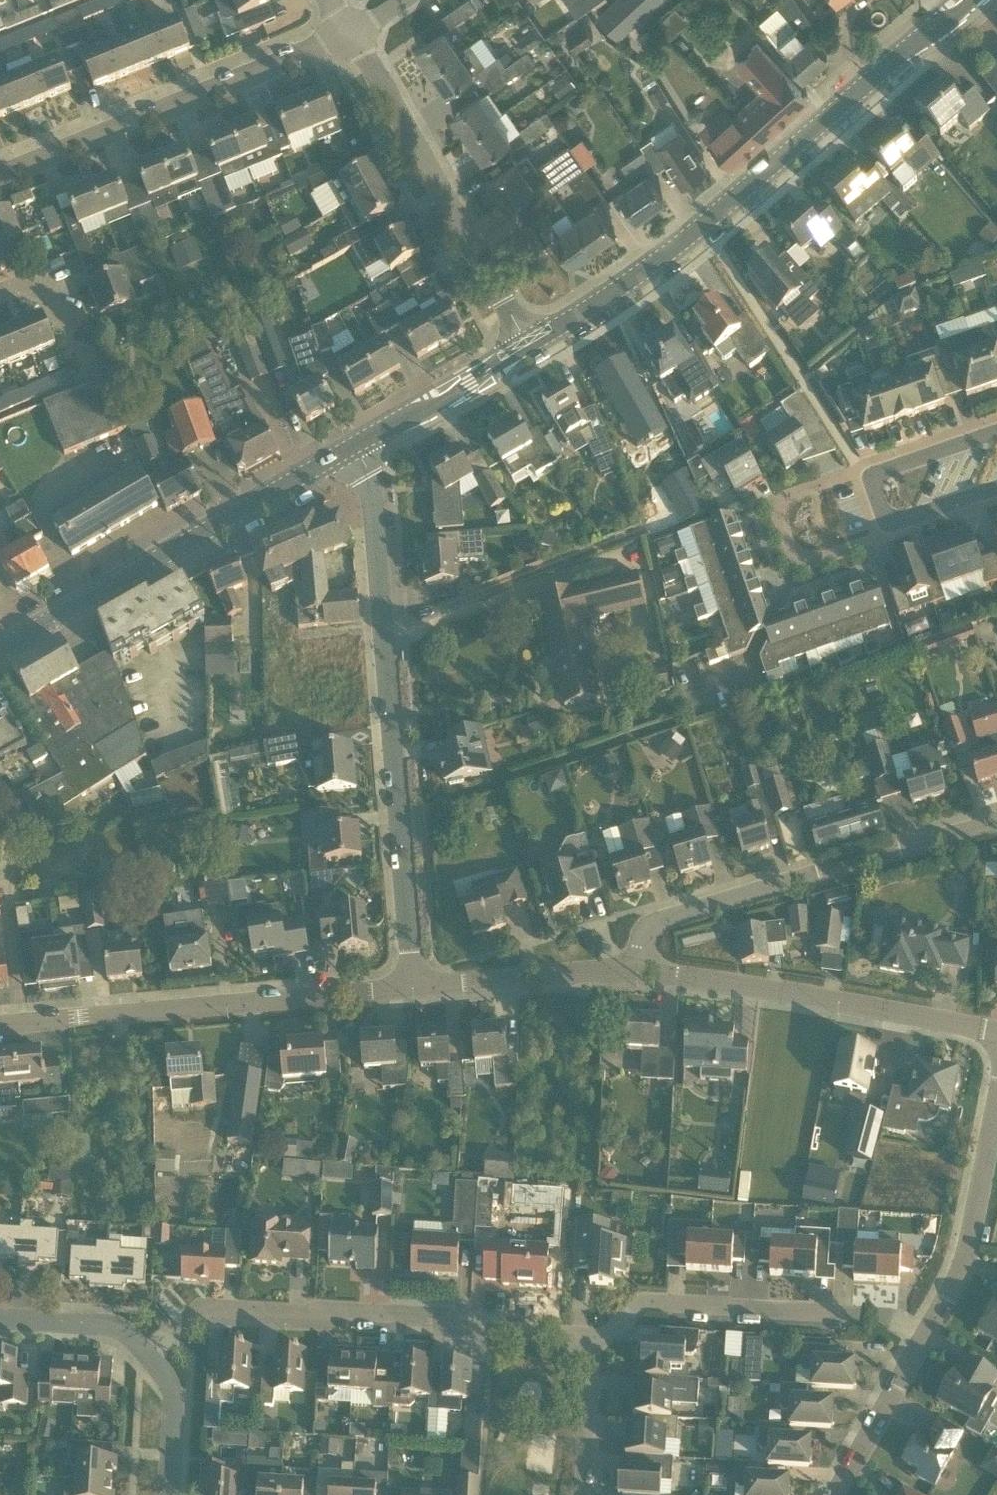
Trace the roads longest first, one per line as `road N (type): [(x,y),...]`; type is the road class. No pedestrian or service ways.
road 1 (secondary): [(527,350),(703,230),(975,0)]
road 2 (residential): [(416,991),(371,449)]
road 3 (residential): [(145,1349),(189,1304),(602,1342)]
road 4 (secondary): [(0,658),(371,449)]
road 5 (residential): [(0,1024),(416,991)]
road 6 (residential): [(650,977),(684,932),(762,896),(996,824)]
road 7 (residential): [(0,174),(350,34)]
road 8 (residential): [(527,350),(350,34)]
road 9 (residential): [(996,1029),(740,981),(650,977)]
road 10 (residential): [(602,1342),(610,1329),(655,1310),(934,1327)]
road 11 (residential): [(416,991),(650,977)]
road 12 (residential): [(934,1327),(978,1237),(996,1128)]
road 13 (residential): [(840,1494),(934,1327)]
road 14 (secondary): [(371,449),(527,350)]
road 15 (residential): [(996,486),(898,521),(882,471)]
road 16 (residential): [(0,1316),(100,1322),(136,1336),(145,1349)]
road 17 (residential): [(588,1494),(602,1342)]
road 18 (residential): [(145,1349),(162,1402),(153,1494)]
road 19 (residential): [(79,353),(47,275),(0,294)]
road 20 (residential): [(882,471),(996,431)]

